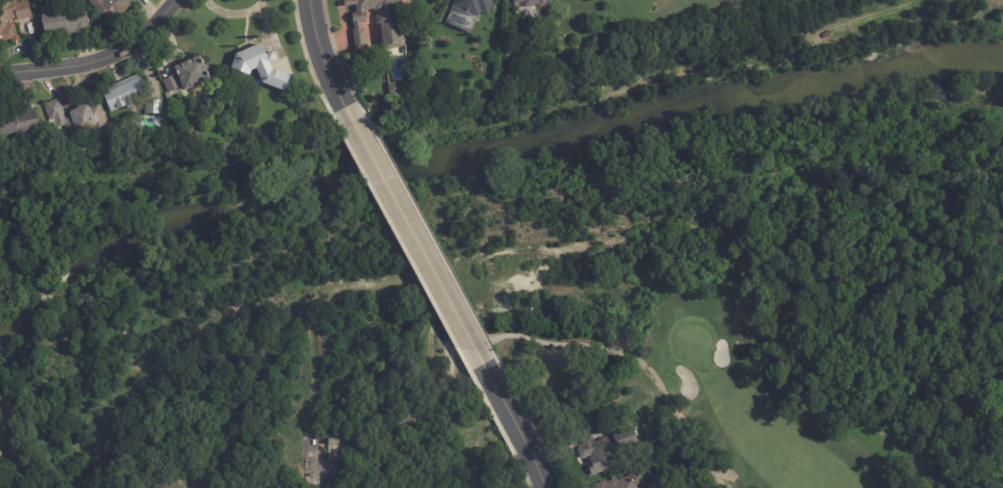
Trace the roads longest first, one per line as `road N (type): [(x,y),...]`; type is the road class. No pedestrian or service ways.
road 1 (residential): [(347,99),(512,415)]
road 2 (residential): [(184,0),(109,63),(0,87)]

